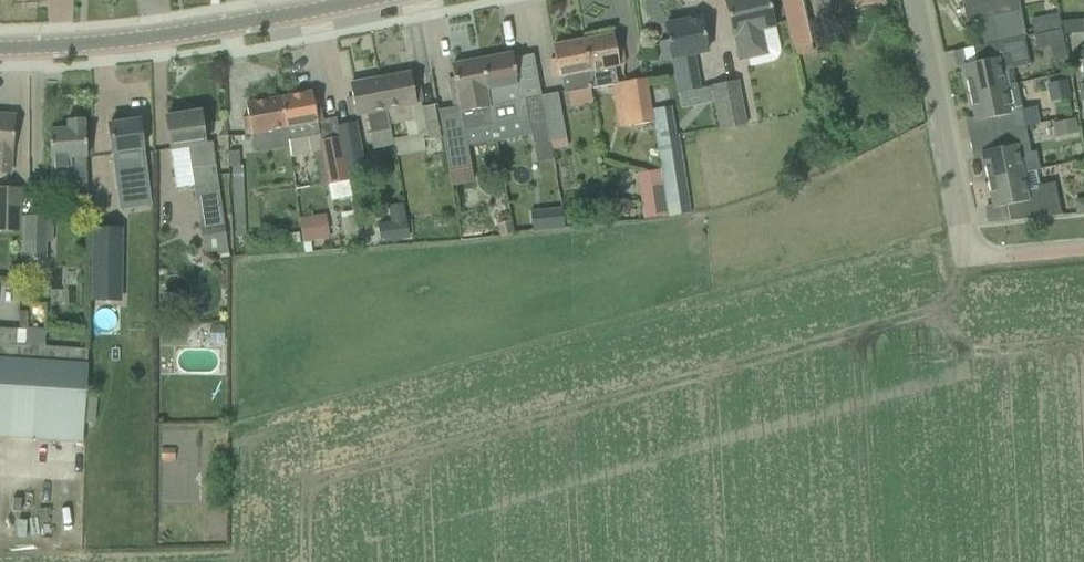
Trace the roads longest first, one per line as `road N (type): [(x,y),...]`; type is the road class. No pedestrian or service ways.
road 1 (tertiary): [(369,0),(237,26),(0,49)]
road 2 (residential): [(965,231),(913,0)]

